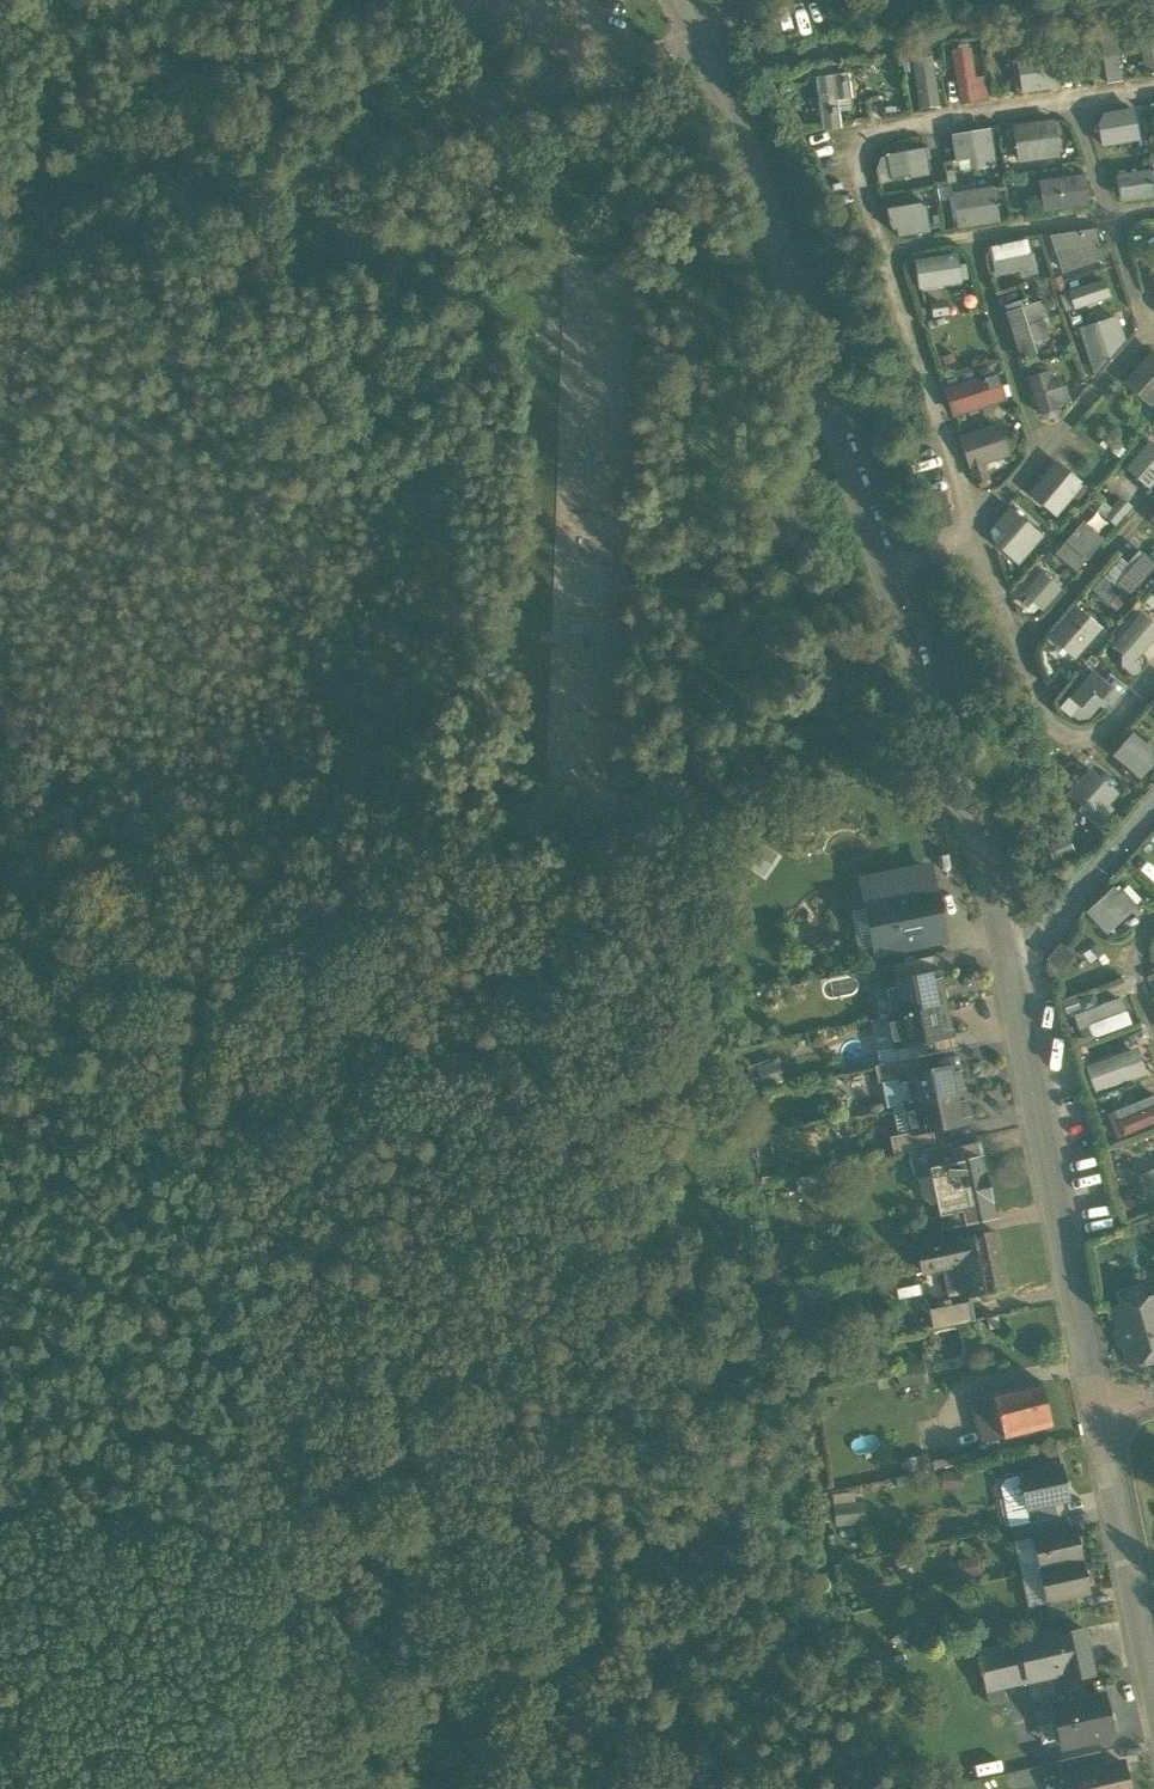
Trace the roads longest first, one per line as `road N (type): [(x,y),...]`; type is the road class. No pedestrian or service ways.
road 1 (residential): [(823,362),(976,811),(1096,1414)]
road 2 (track): [(245,1788),(276,1293),(263,1227),(0,1082)]
road 3 (unclassified): [(707,38),(735,97),(823,362)]
road 4 (residential): [(1096,1414),(1153,1677)]
road 5 (track): [(0,1713),(190,1770),(204,1788)]

